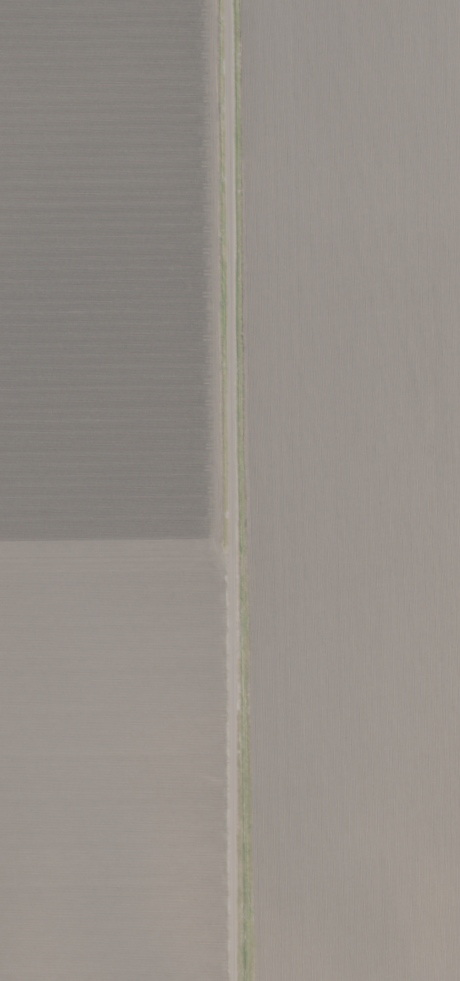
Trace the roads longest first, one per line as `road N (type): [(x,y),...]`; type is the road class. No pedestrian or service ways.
road 1 (residential): [(235,0),(245,980)]

